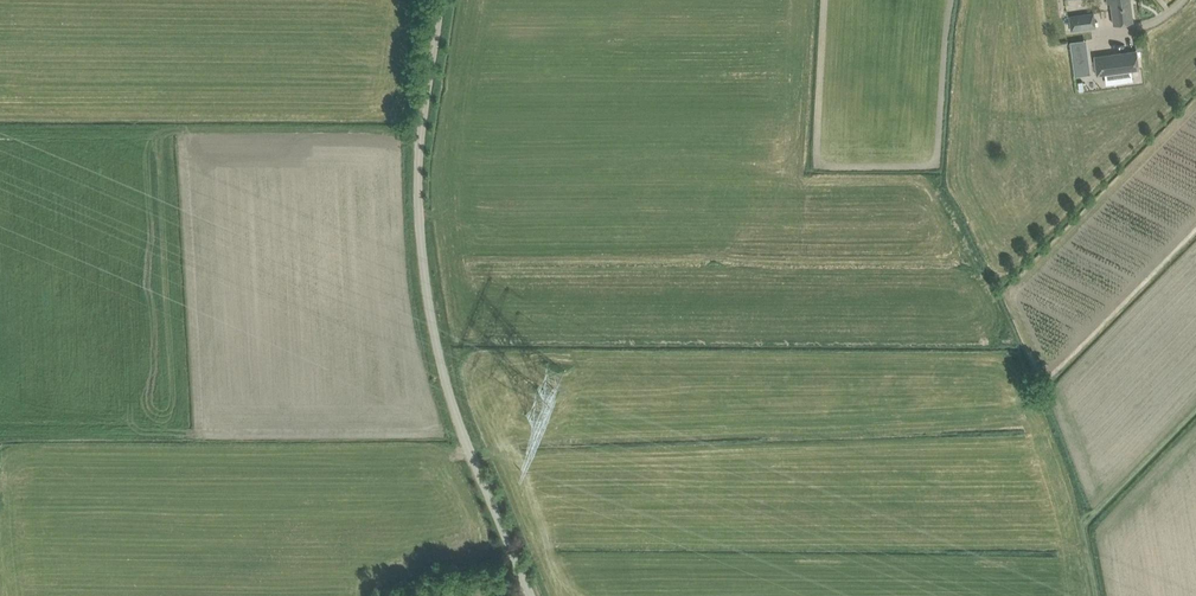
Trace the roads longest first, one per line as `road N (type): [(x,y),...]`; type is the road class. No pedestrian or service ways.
road 1 (unclassified): [(532,595),(441,374),(416,247),(414,147),(439,0)]

